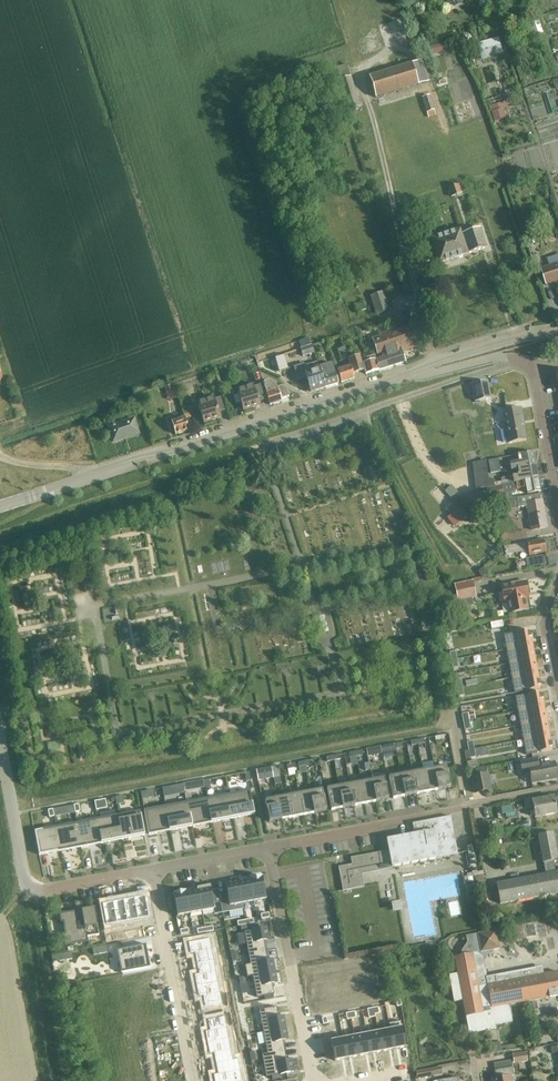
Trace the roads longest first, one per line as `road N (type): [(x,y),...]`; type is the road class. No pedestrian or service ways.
road 1 (tertiary): [(0,505),(411,374)]
road 2 (residential): [(267,850),(557,790)]
road 3 (residential): [(0,734),(28,885),(45,890),(153,871)]
road 4 (residential): [(261,446),(513,359)]
road 5 (residential): [(267,850),(313,1080)]
road 6 (residential): [(193,1080),(153,871)]
road 7 (track): [(364,412),(447,572)]
road 8 (tertiary): [(411,374),(557,331)]
road 9 (residential): [(557,510),(533,366)]

